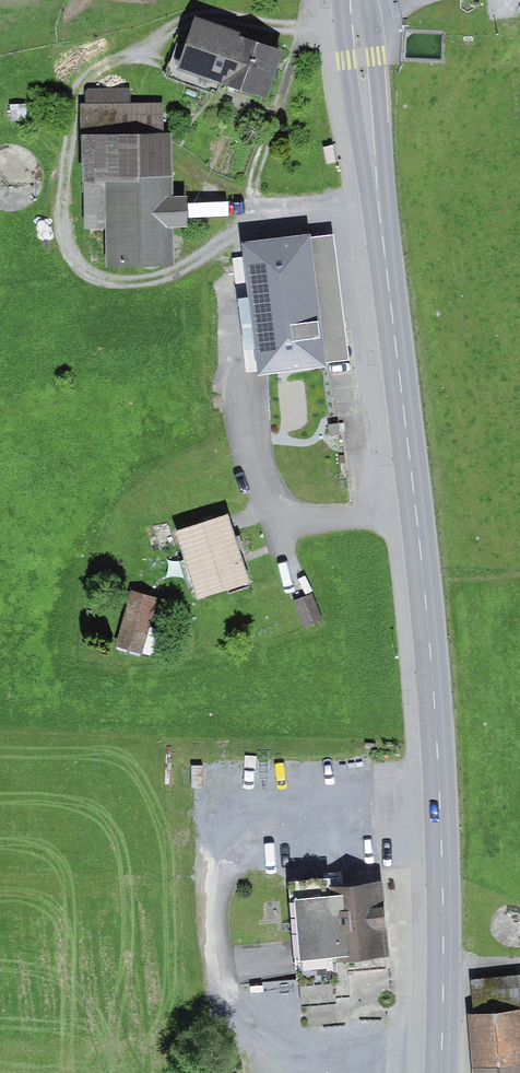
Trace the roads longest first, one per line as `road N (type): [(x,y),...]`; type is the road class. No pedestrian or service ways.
road 1 (primary): [(353,7),(431,661),(442,859),(440,1072)]
road 2 (track): [(256,210),(252,188),(302,29),(198,11),(164,24),(75,94),(67,139)]
road 3 (track): [(378,199),(256,210),(189,266),(118,284),(88,274),(56,218),(67,139)]

